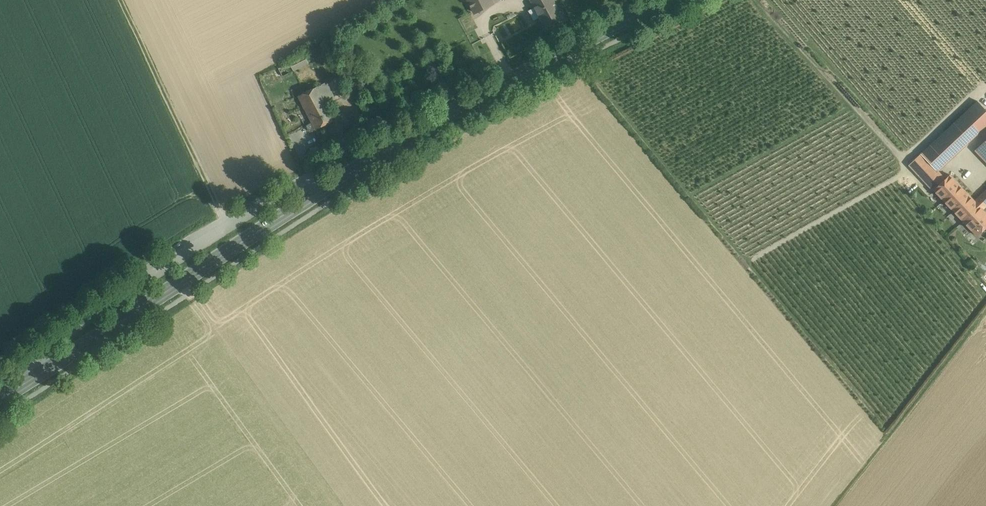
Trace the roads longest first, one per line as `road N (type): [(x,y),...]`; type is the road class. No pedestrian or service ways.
road 1 (primary): [(670,0),(430,125),(0,398)]

